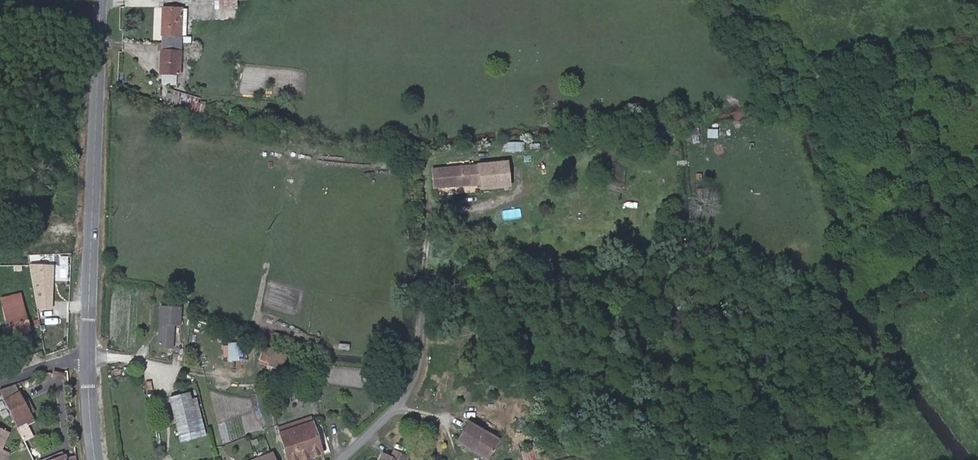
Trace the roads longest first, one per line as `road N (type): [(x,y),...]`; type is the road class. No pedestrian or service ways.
road 1 (tertiary): [(101,0),(87,359),(96,459)]

